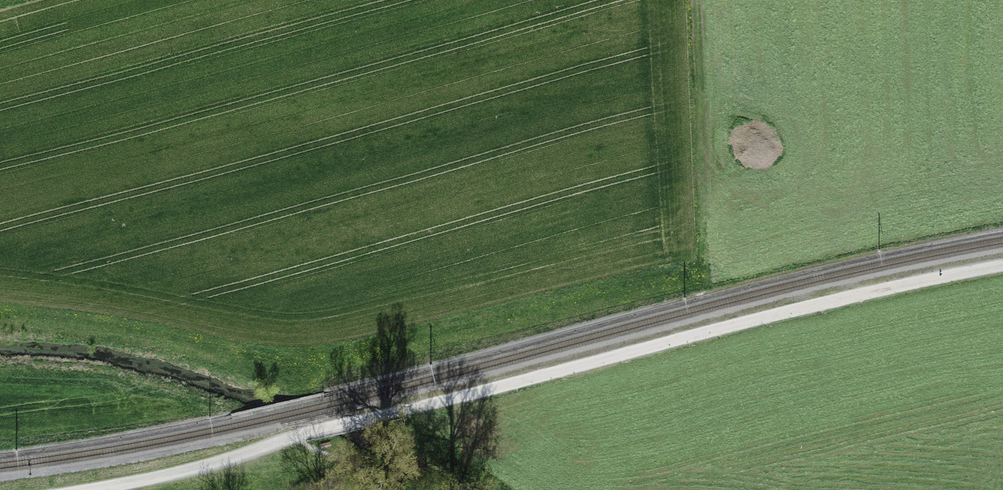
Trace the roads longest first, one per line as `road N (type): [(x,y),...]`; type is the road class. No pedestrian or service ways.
road 1 (track): [(363,419),(765,315),(1002,265)]
road 2 (track): [(79,489),(219,463),(310,433)]
road 3 (track): [(693,0),(697,156)]

